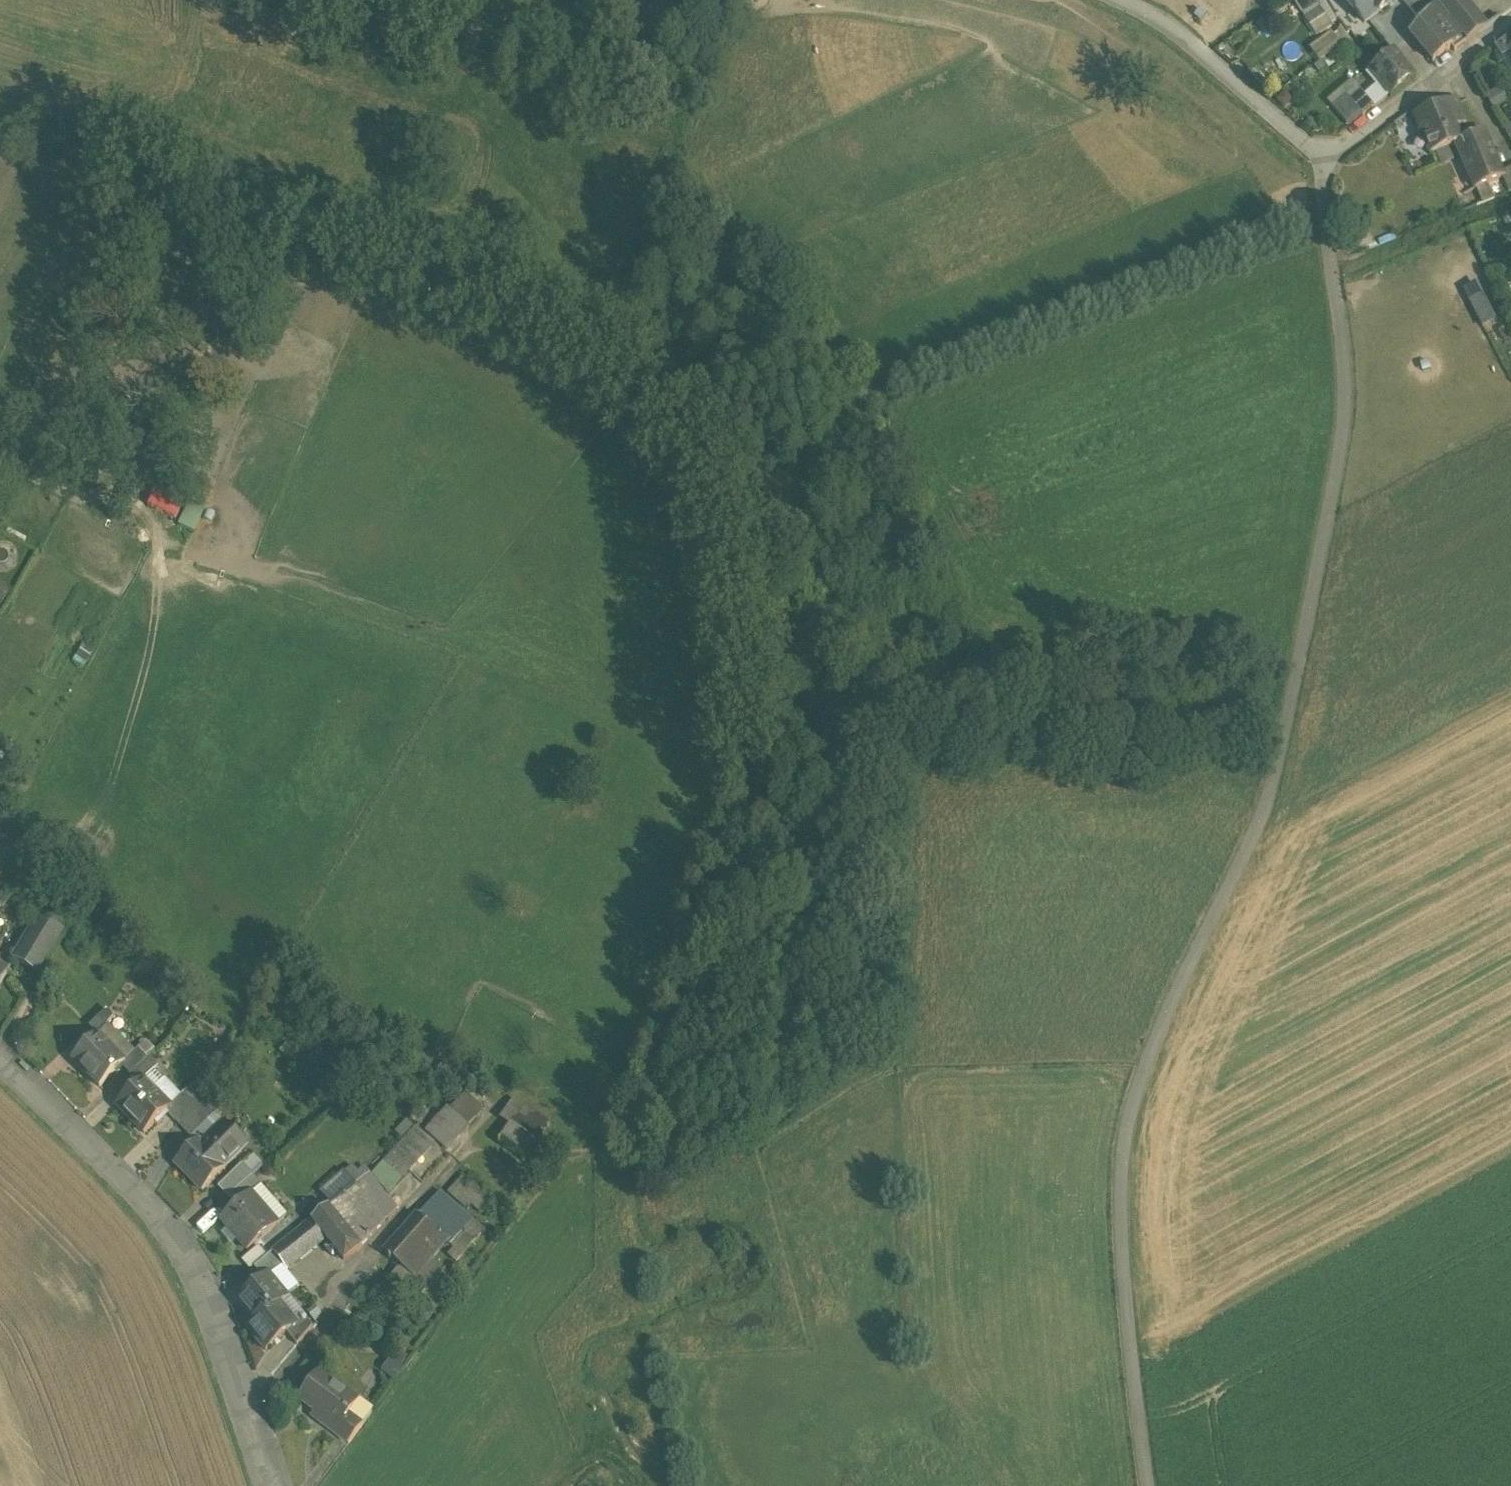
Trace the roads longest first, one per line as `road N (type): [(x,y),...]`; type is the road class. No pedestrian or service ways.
road 1 (track): [(685,167),(899,403),(937,731),(895,1056),(918,1436),(1143,1440)]
road 2 (unclassified): [(1151,1485),(1119,1152),(1167,1015),(1263,812),(1289,710),(1346,390),(1321,160)]
road 3 (residential): [(271,1485),(198,1272),(0,1073)]
road 4 (residential): [(1321,160),(1160,21),(1113,0)]
road 5 (residential): [(1510,27),(1321,160)]

